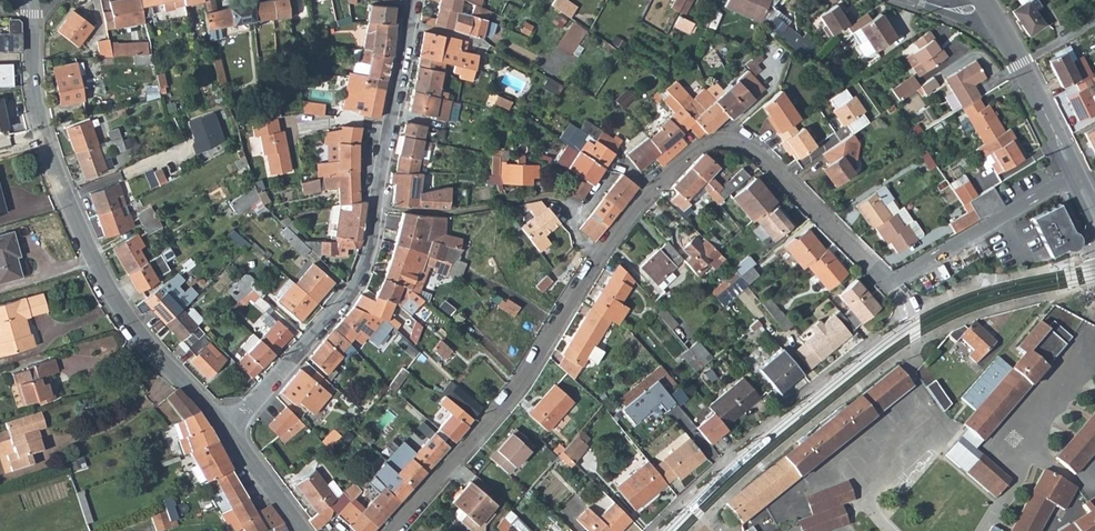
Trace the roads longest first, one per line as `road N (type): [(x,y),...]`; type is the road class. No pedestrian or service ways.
road 1 (residential): [(391,530),(507,400),(619,226),(708,143),(733,143),(761,157),(889,283)]
road 2 (residential): [(27,0),(33,93),(72,215),(114,300),(230,431)]
road 3 (residential): [(230,431),(367,260),(415,0)]
road 4 (residential): [(914,323),(727,472),(668,530)]
road 5 (residential): [(1075,174),(889,283)]
road 6 (residential): [(997,25),(1075,174)]
road 7 (residential): [(230,431),(303,530)]

